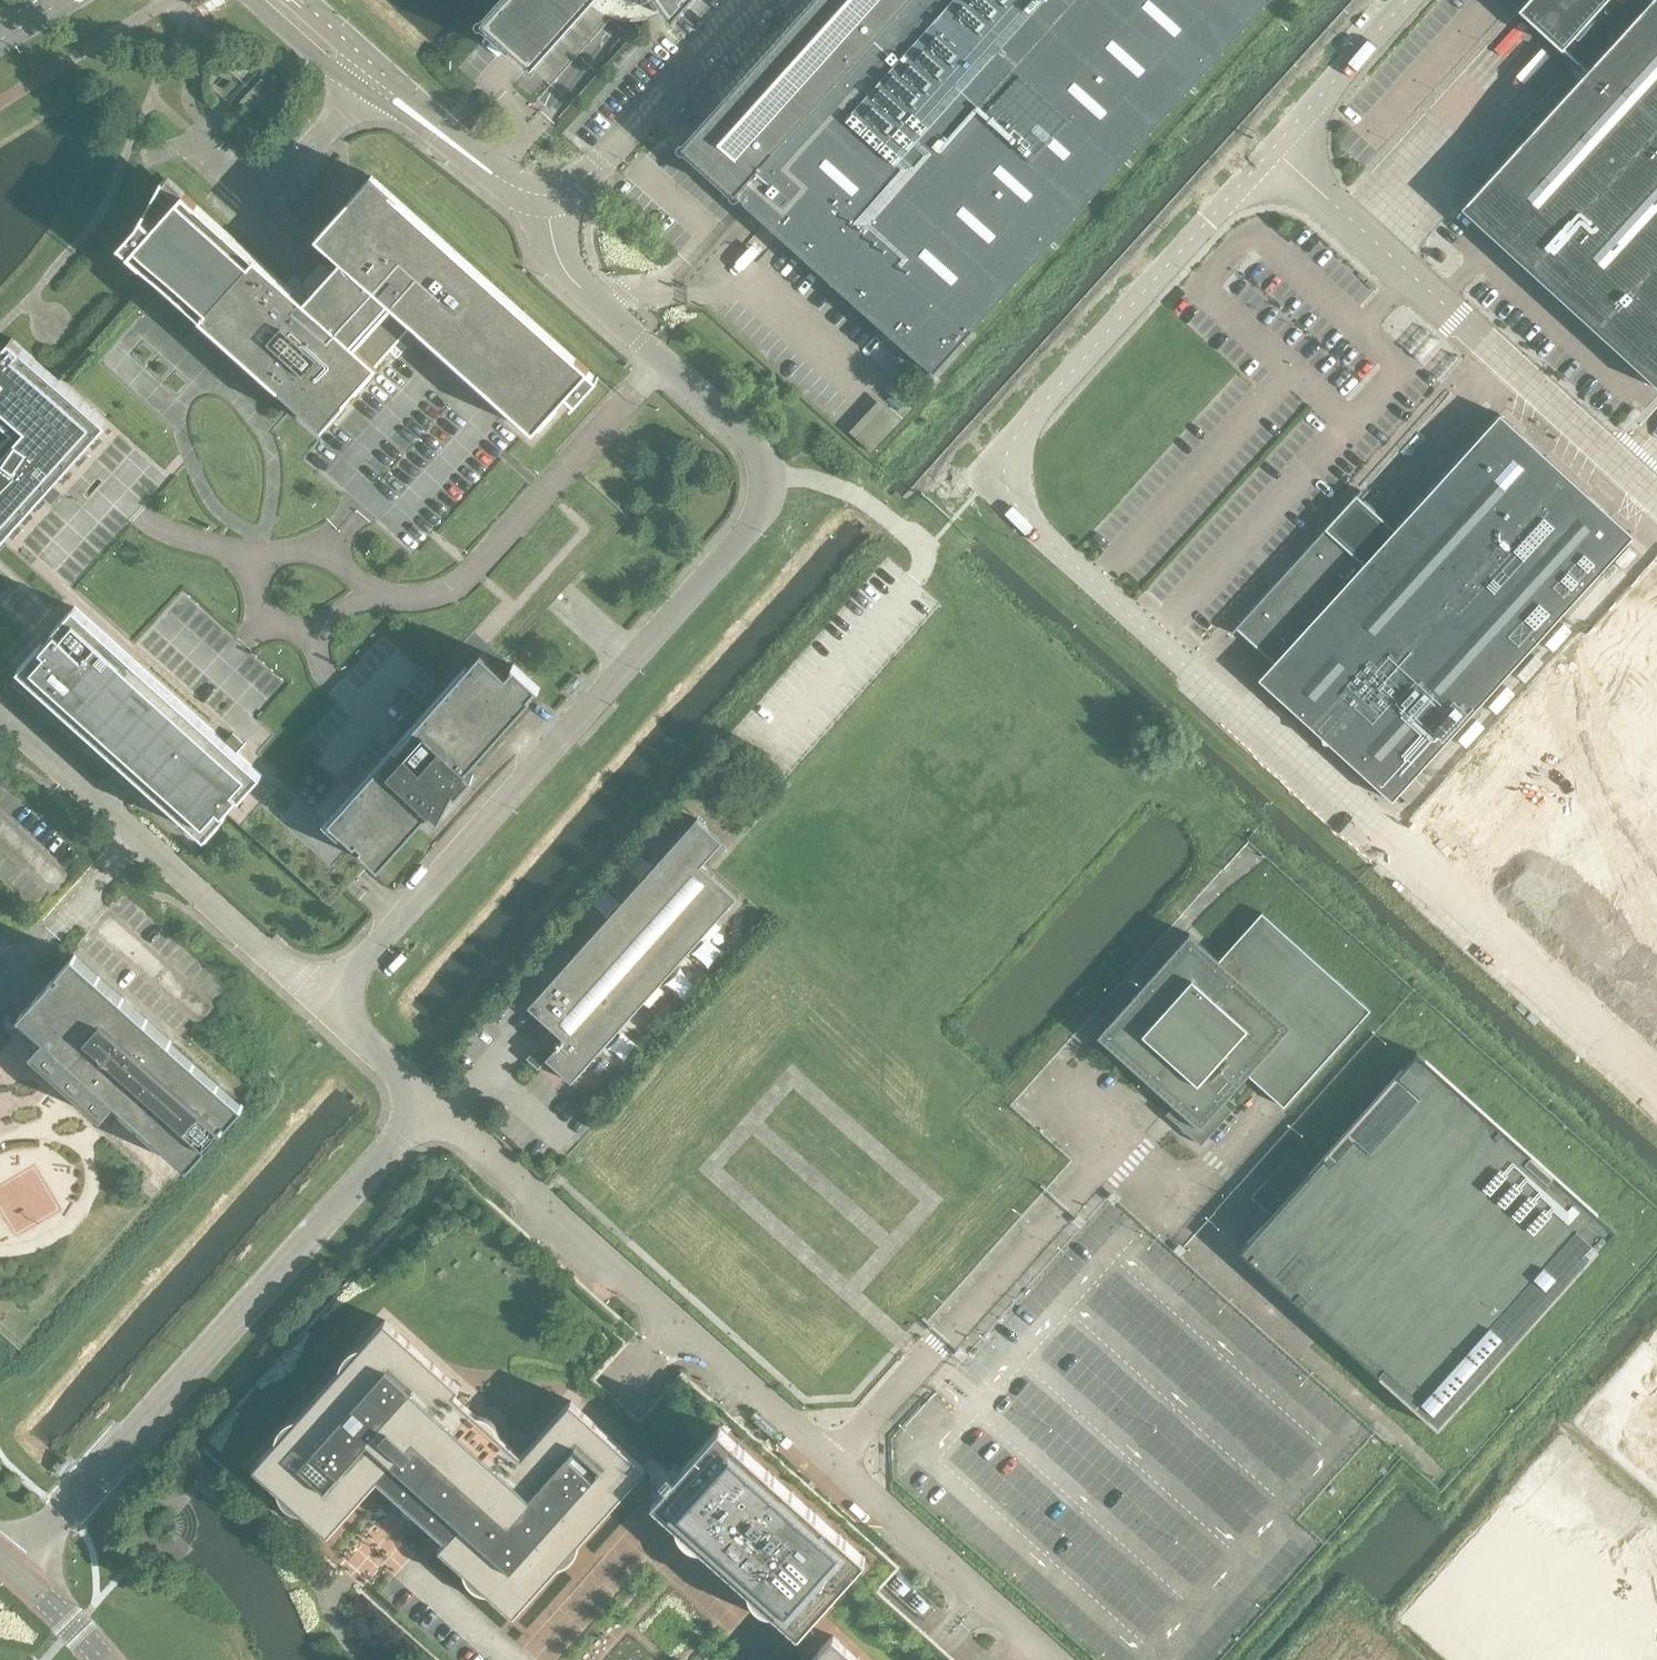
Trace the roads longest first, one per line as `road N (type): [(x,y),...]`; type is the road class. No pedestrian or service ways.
road 1 (unclassified): [(324,1003),(749,532),(763,503),(764,461),(744,433),(568,273),(545,195)]
road 2 (unclassified): [(1052,1659),(430,1100)]
road 3 (unclassified): [(12,1568),(430,1100)]
road 4 (unclassified): [(324,1003),(0,714)]
road 5 (unclassified): [(545,195),(593,171),(745,0)]
road 6 (unclassified): [(545,195),(500,178),(395,98)]
road 7 (unclassified): [(255,0),(324,63),(395,98)]
road 8 (unclassified): [(430,1100),(324,1003)]
road 9 (unclassified): [(395,98),(302,0)]
road 10 (tertiary): [(99,1659),(12,1568)]

